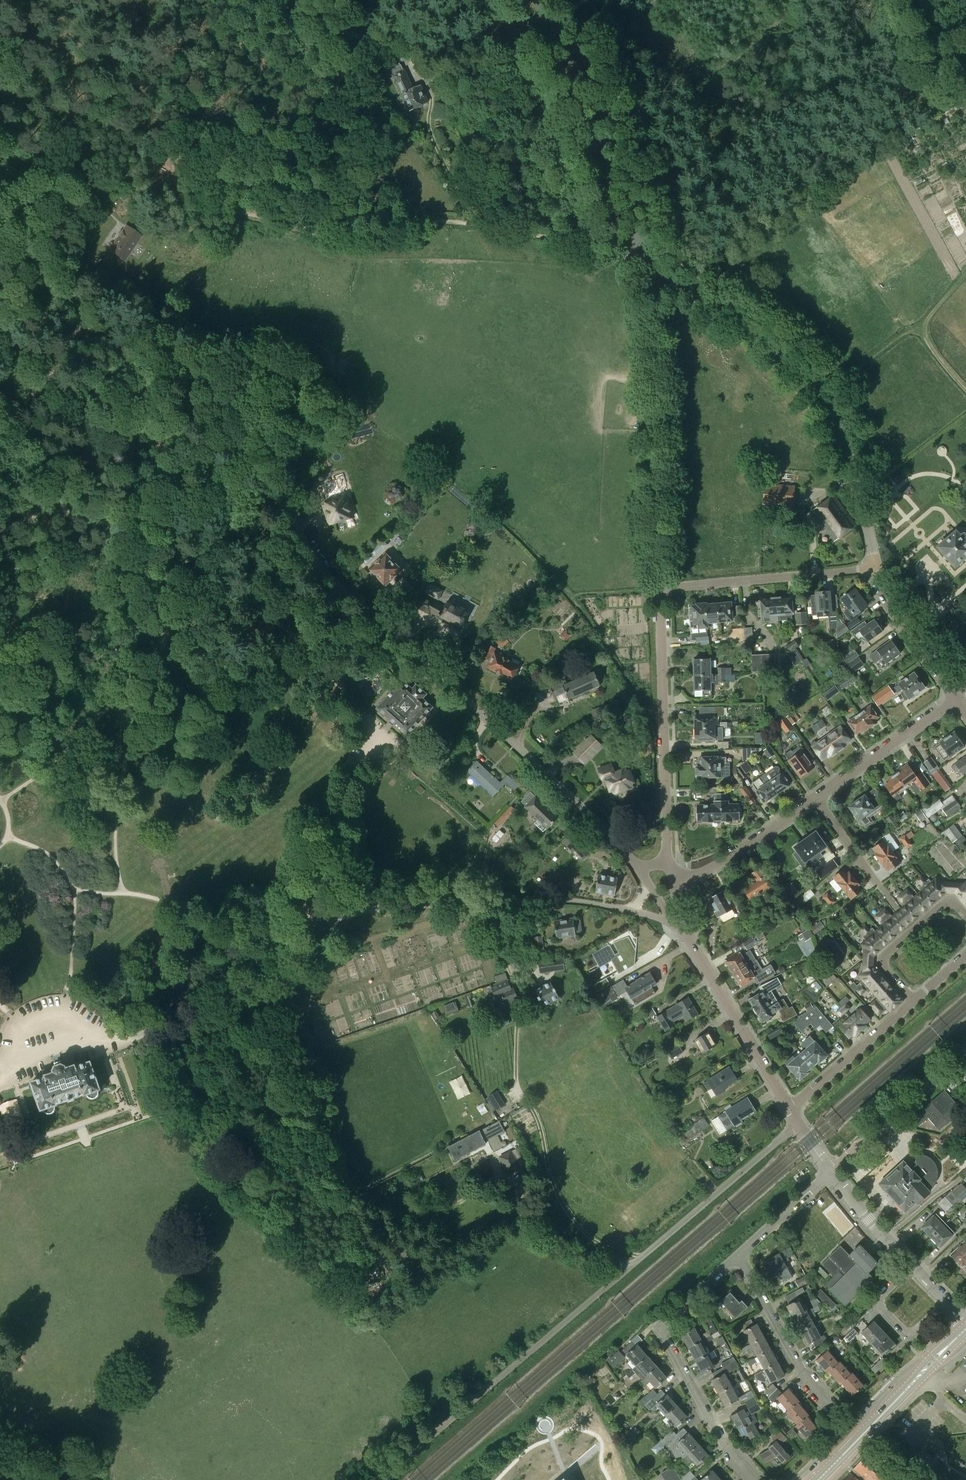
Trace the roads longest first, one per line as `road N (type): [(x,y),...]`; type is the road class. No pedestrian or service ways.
road 1 (residential): [(640,870),(317,563),(261,468)]
road 2 (residential): [(876,568),(851,464),(824,398),(777,346),(667,269)]
road 3 (unclassified): [(380,1479),(634,1264)]
road 4 (residential): [(661,589),(653,302),(667,269)]
road 5 (unclassified): [(667,269),(632,232),(589,107),(539,0)]
road 6 (track): [(382,737),(301,643),(169,543)]
road 7 (residential): [(749,1479),(665,1344),(662,1325),(736,1259)]
road 8 (residential): [(669,860),(661,589)]
road 9 (track): [(0,414),(55,365),(106,345),(86,330),(56,270)]
road 10 (residential): [(661,589),(876,568)]
road 11 (residential): [(634,1264),(798,1124)]
road 12 (secondary): [(818,1479),(965,1328)]
road 13 (unclassified): [(261,468),(229,409),(196,376),(106,345)]
road 14 (track): [(475,900),(522,1001),(516,1094)]
road 15 (residential): [(790,1109),(687,935)]
road 16 (residential): [(965,1051),(830,1170)]
road 17 (residential): [(828,1403),(803,1377),(736,1259)]
road 18 (residential): [(817,799),(955,699)]
road 19 (residential): [(673,883),(735,855),(817,799)]
road 20 (residential): [(790,1109),(914,1001)]
road 21 (residential): [(817,799),(913,930)]
road 22 (residential): [(955,699),(888,599),(876,568)]
road 23 (residential): [(910,1267),(877,1303),(905,1337),(947,1303)]
road 24 (track): [(589,107),(645,80),(651,0)]
road 25 (track): [(0,142),(56,270)]
road 26 (residential): [(736,1259),(830,1170)]
road 27 (residential): [(910,1267),(830,1170)]

